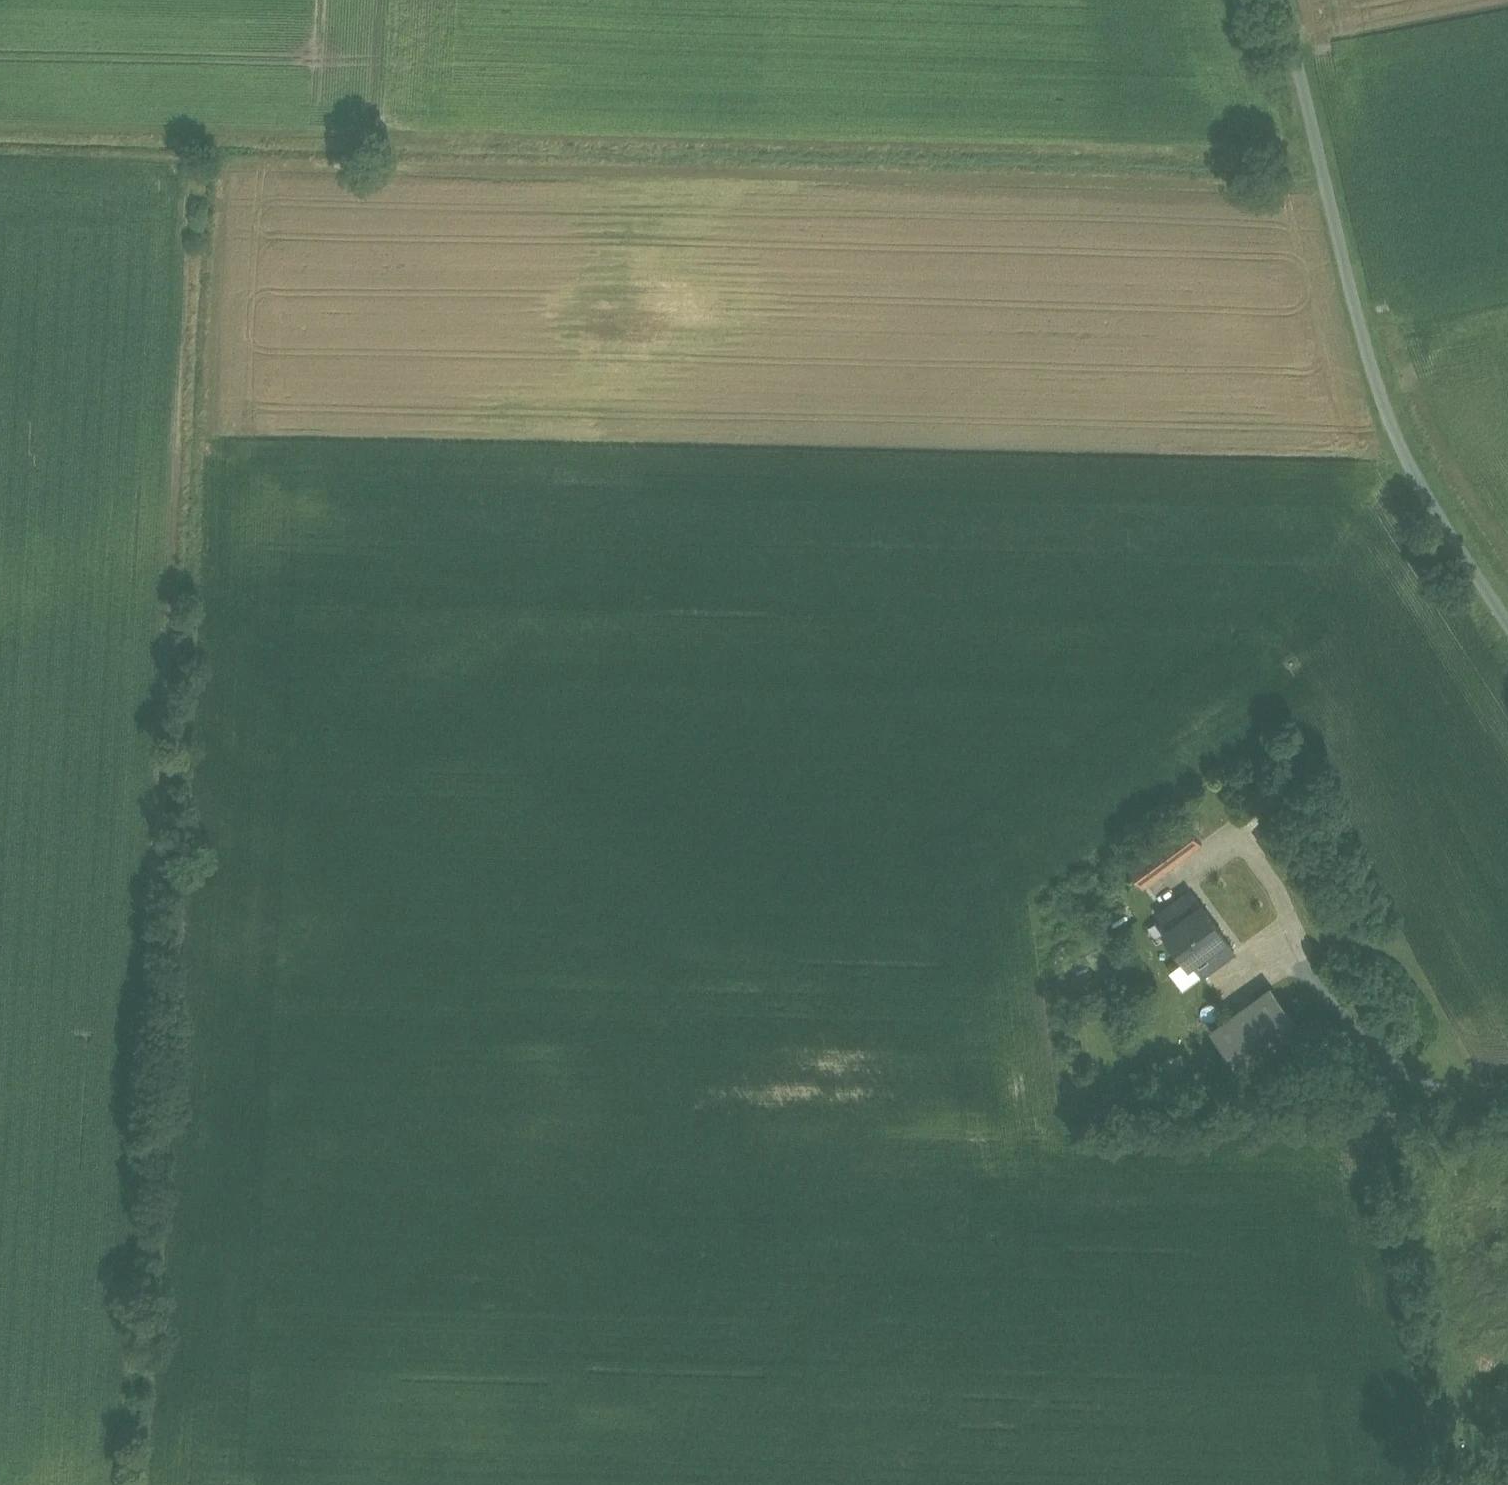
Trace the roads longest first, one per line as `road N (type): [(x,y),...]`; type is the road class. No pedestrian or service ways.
road 1 (unclassified): [(1288,0),(1393,428),(1507,615)]

